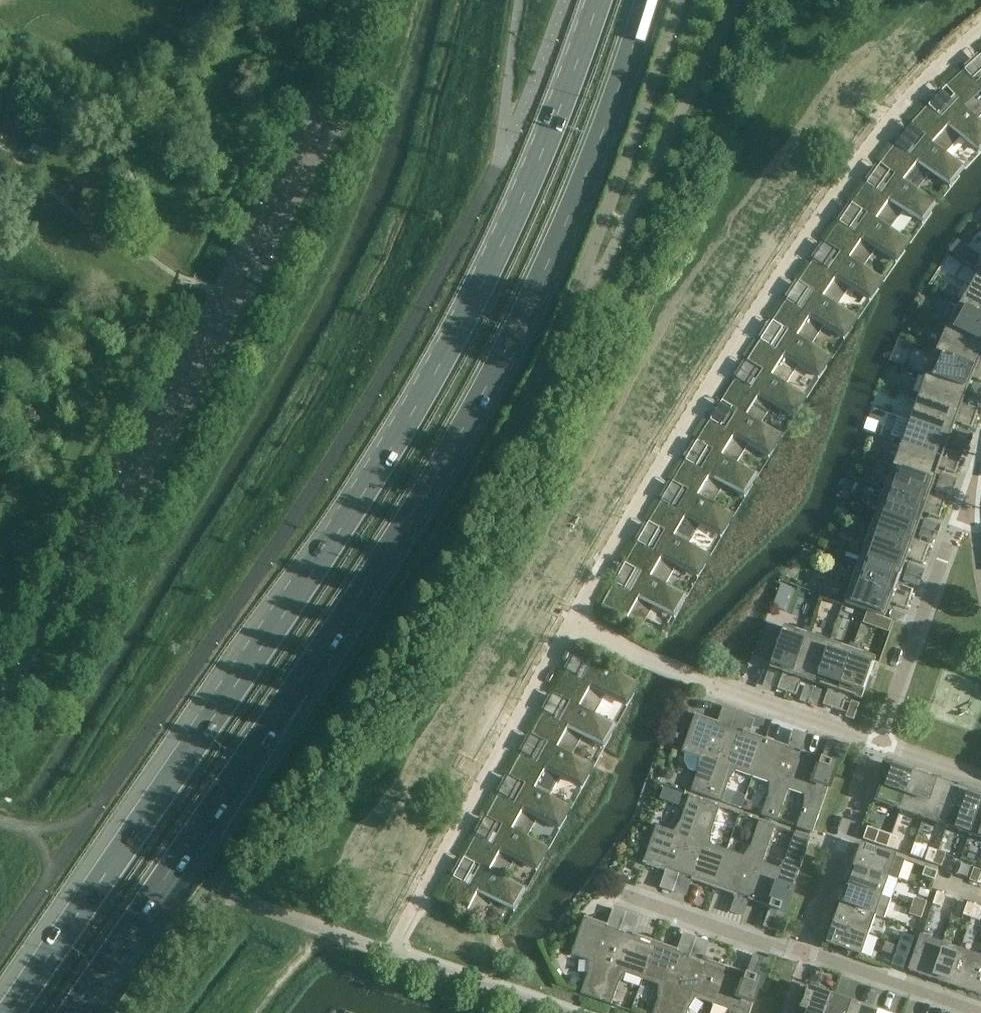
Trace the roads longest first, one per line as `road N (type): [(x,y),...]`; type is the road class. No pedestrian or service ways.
road 1 (primary): [(303,677),(499,363),(591,161),(647,0)]
road 2 (residential): [(578,623),(788,271),(906,103),(980,37)]
road 3 (unclassified): [(0,713),(321,95)]
road 4 (primary): [(599,0),(481,285),(329,546)]
road 5 (trunk): [(329,546),(10,1012)]
road 6 (trunk): [(72,1012),(303,677)]
road 7 (residential): [(395,954),(578,623)]
road 8 (residential): [(875,740),(691,679),(578,623)]
road 9 (residential): [(875,740),(980,442)]
road 10 (residential): [(805,955),(875,740)]
road 11 (residential): [(805,955),(629,897)]
road 12 (residential): [(979,1012),(805,955)]

